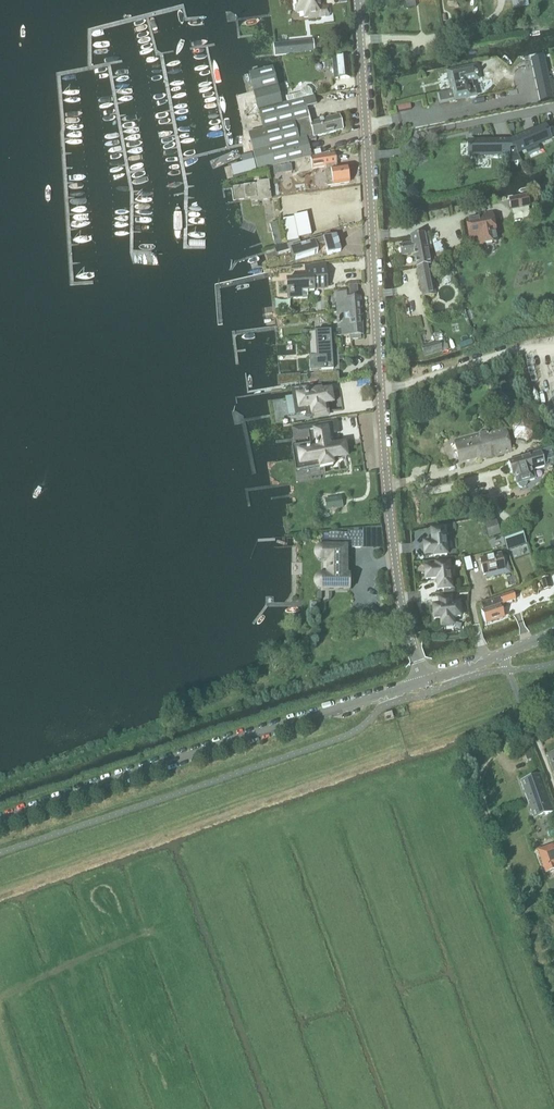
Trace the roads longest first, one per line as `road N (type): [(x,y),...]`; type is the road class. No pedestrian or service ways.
road 1 (tertiary): [(423,682),(393,554),(357,0)]
road 2 (track): [(0,996),(218,903),(295,1108)]
road 3 (tertiary): [(423,682),(0,822)]
road 4 (unclassified): [(423,682),(553,633)]

